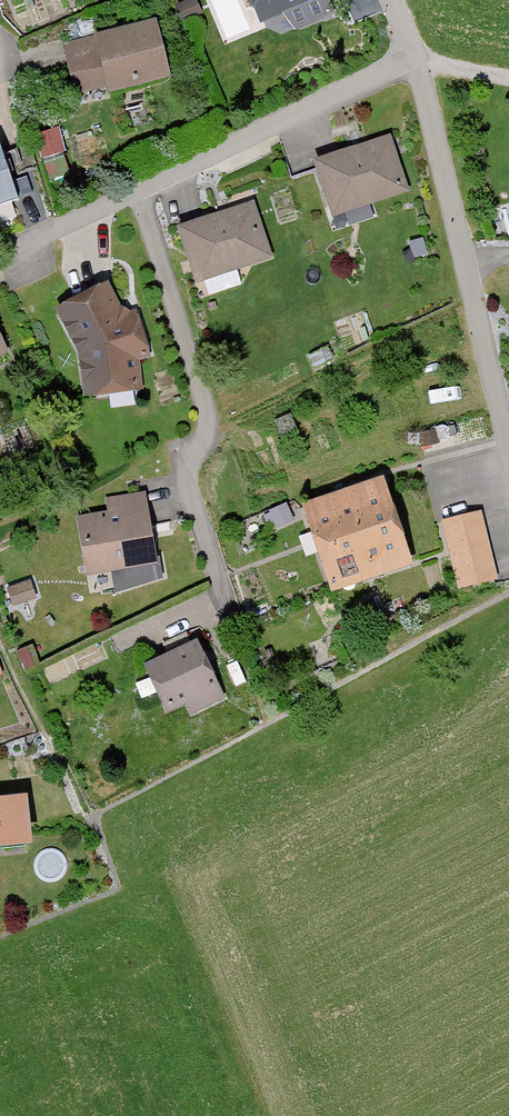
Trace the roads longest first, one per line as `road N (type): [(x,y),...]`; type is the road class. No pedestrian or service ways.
road 1 (residential): [(417,55),(135,188),(215,432),(183,484),(232,605)]
road 2 (residential): [(417,55),(508,431)]

